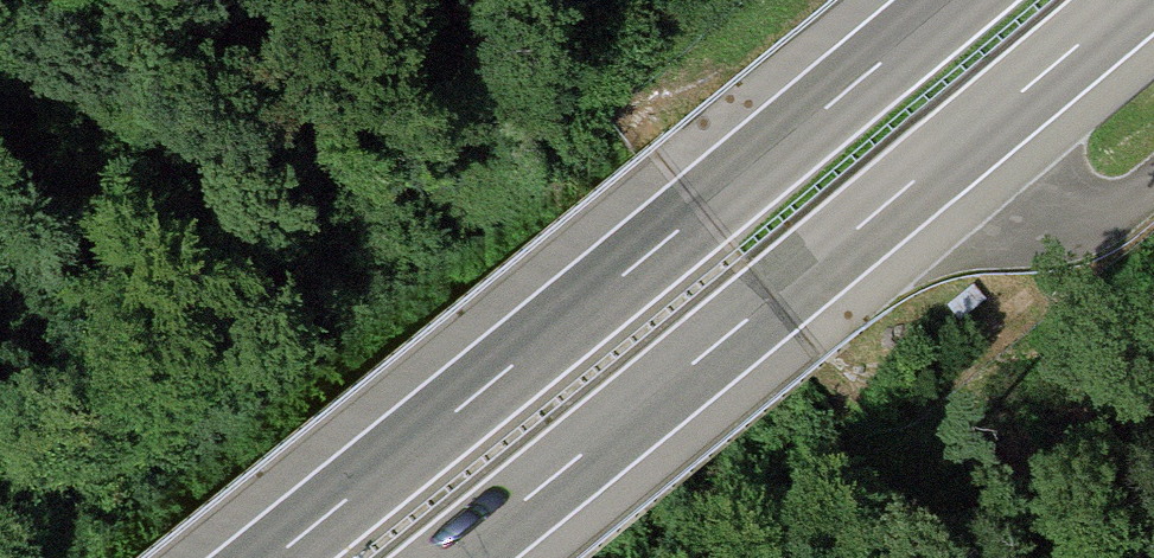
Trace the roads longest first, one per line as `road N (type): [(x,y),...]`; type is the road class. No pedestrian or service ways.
road 1 (motorway): [(955,0),(273,557)]
road 2 (motorway): [(453,557),(1131,0)]

